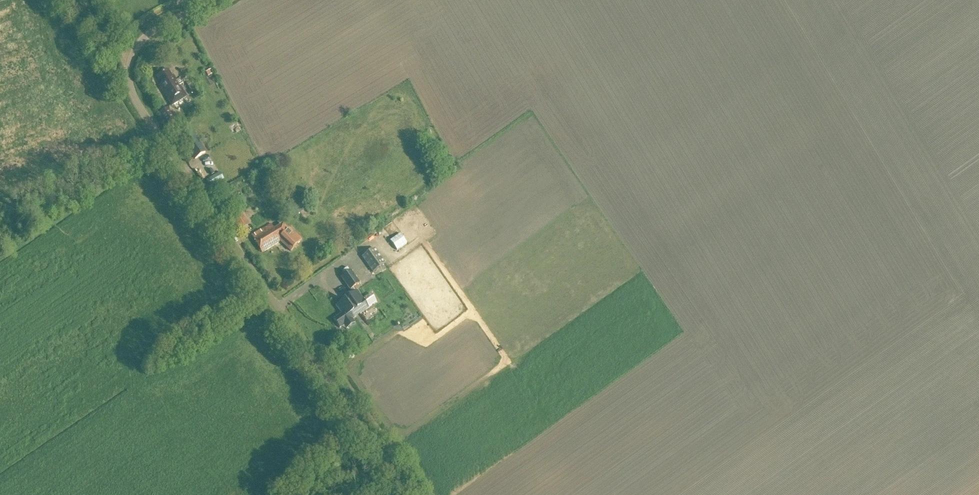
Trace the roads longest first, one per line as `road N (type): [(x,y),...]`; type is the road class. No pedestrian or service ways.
road 1 (unclassified): [(407,494),(133,95),(129,69),(139,44),(212,0)]

